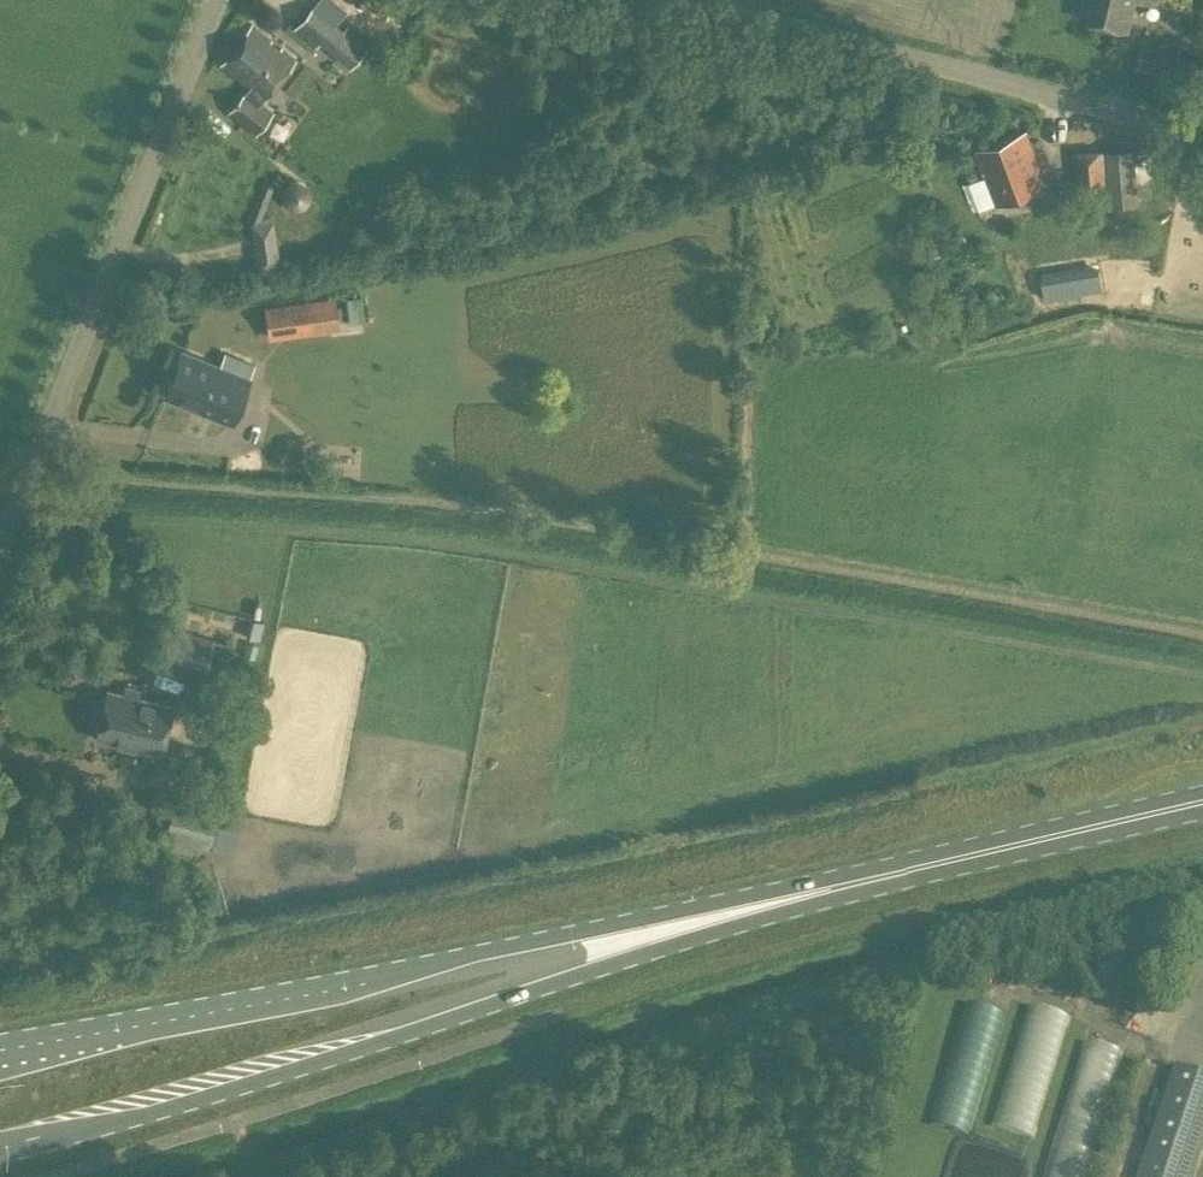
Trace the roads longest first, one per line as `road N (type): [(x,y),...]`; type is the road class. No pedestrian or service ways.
road 1 (primary): [(0,1148),(398,1037),(792,899)]
road 2 (primary): [(792,899),(0,1049)]
road 3 (unclassified): [(0,543),(214,0)]
road 4 (unclassified): [(1202,135),(662,0)]
road 5 (primary): [(792,899),(1202,803)]

